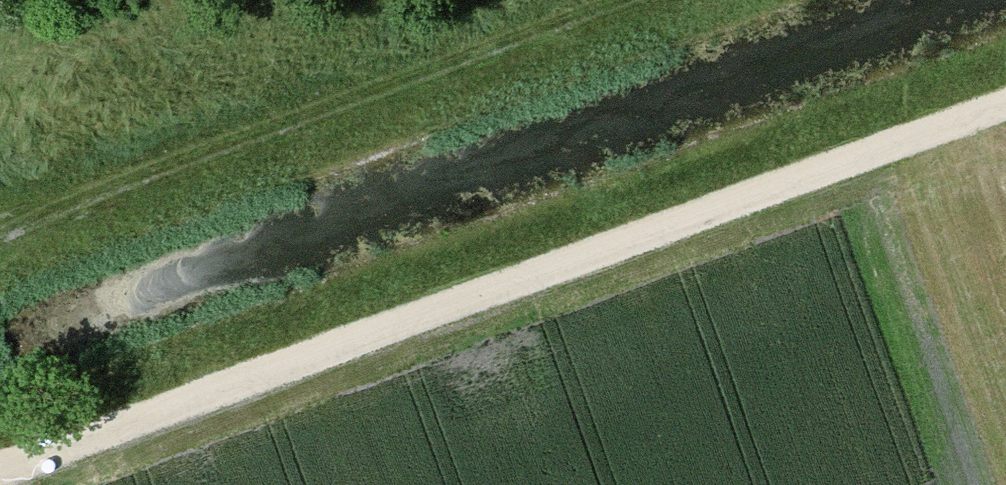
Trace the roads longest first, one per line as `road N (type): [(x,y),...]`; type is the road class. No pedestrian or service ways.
road 1 (track): [(1005,106),(0,470)]
road 2 (track): [(634,0),(0,232)]

